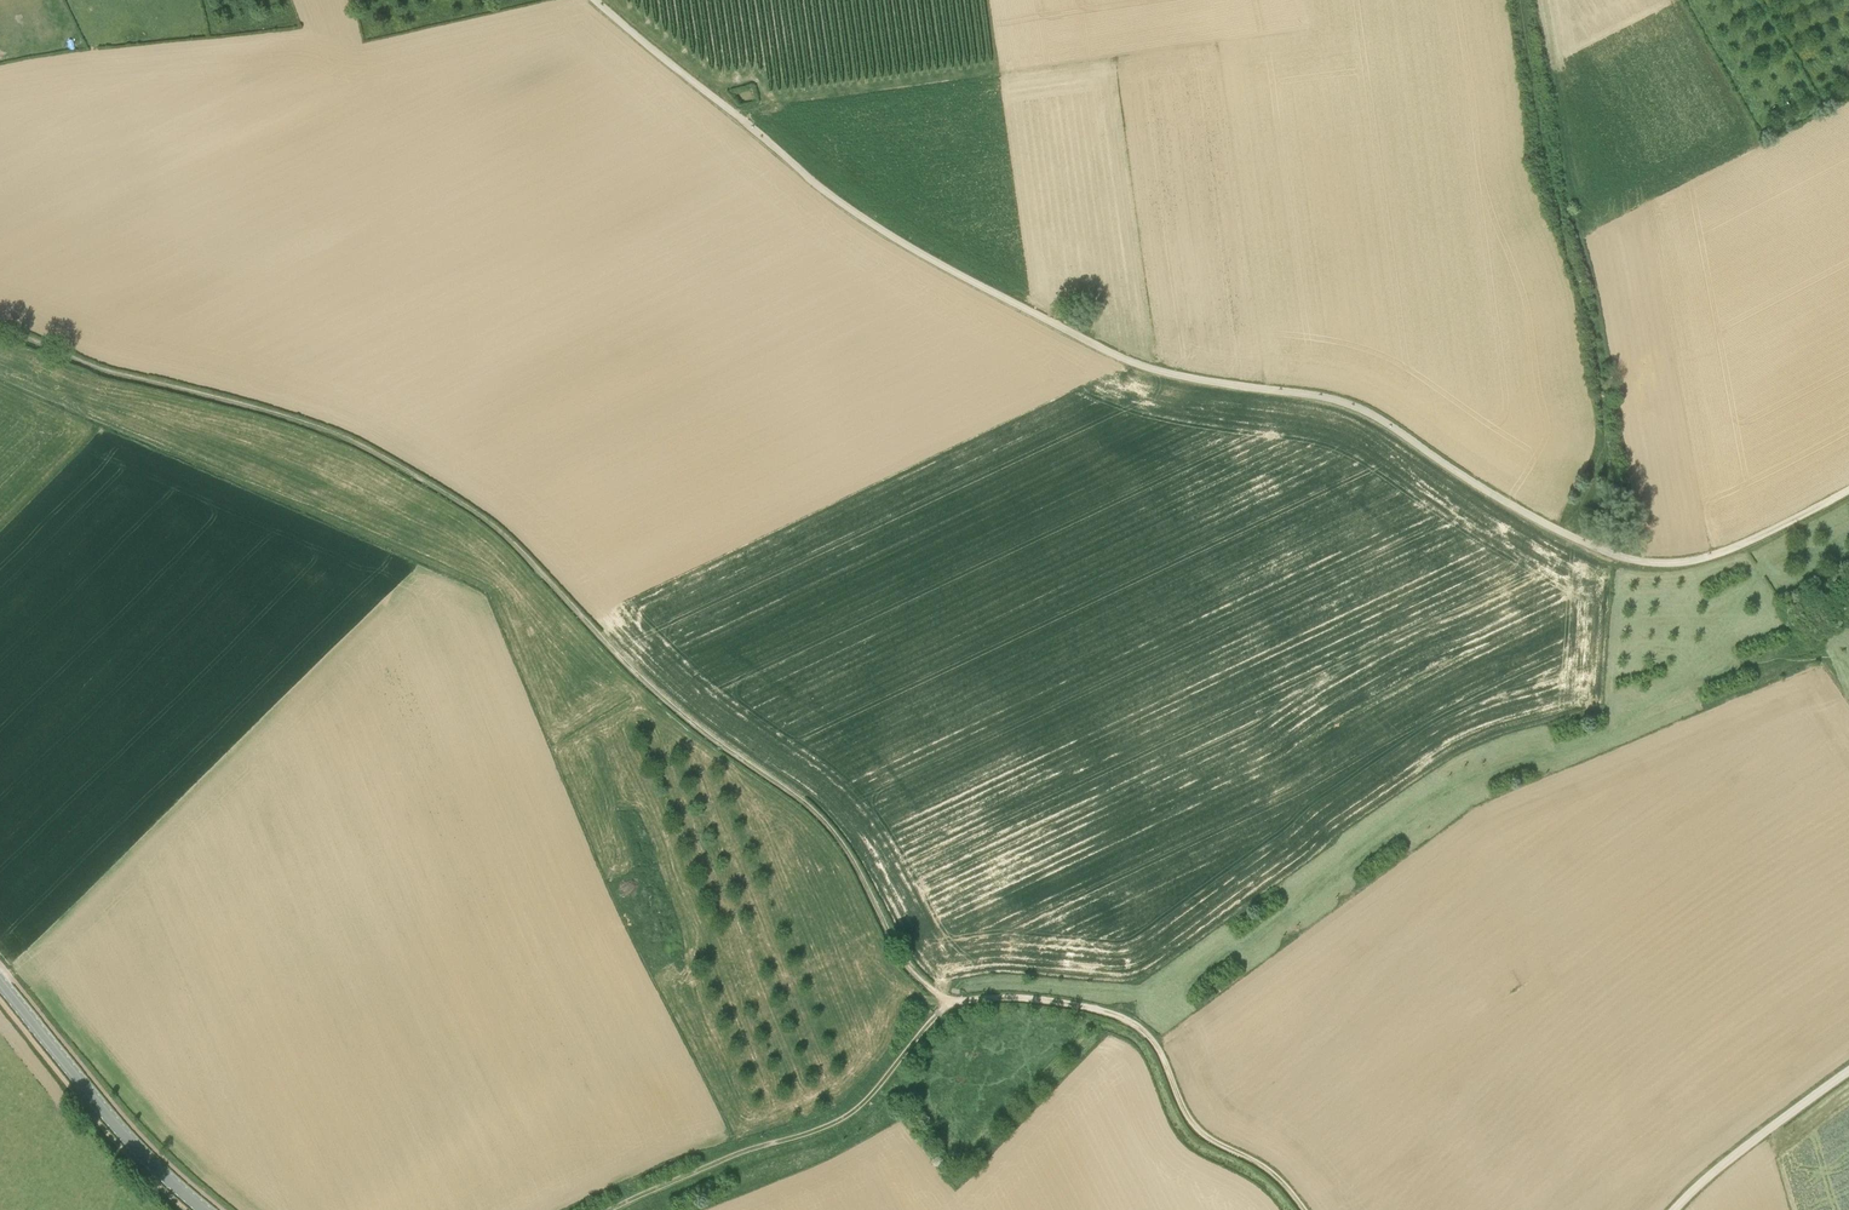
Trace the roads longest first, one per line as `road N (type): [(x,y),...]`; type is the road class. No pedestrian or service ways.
road 1 (track): [(1848,489),(1693,560),(1651,562),(1603,550),(1482,487),(1359,408),(1128,360),(941,264),(824,191),(595,0)]
road 2 (track): [(951,1005),(900,958),(851,858),(819,816),(656,692),(515,545),(469,509),(318,428),(95,367),(0,330)]
road 3 (track): [(1303,1209),(1262,1166),(1192,1125),(1155,1044),(1129,1021),(1022,998),(951,1005)]
road 4 (track): [(951,1005),(853,1112),(609,1209)]
road 5 (secondary): [(204,1209),(120,1130),(0,982)]
road 6 (track): [(1675,1209),(1848,1069)]

